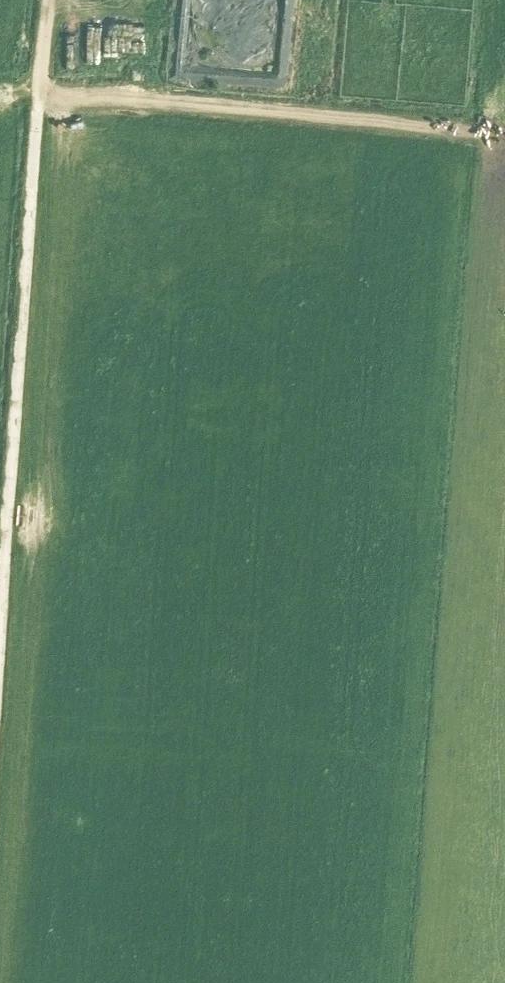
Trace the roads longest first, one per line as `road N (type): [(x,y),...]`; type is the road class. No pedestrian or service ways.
road 1 (track): [(39,92),(0,622)]
road 2 (track): [(39,92),(482,132)]

